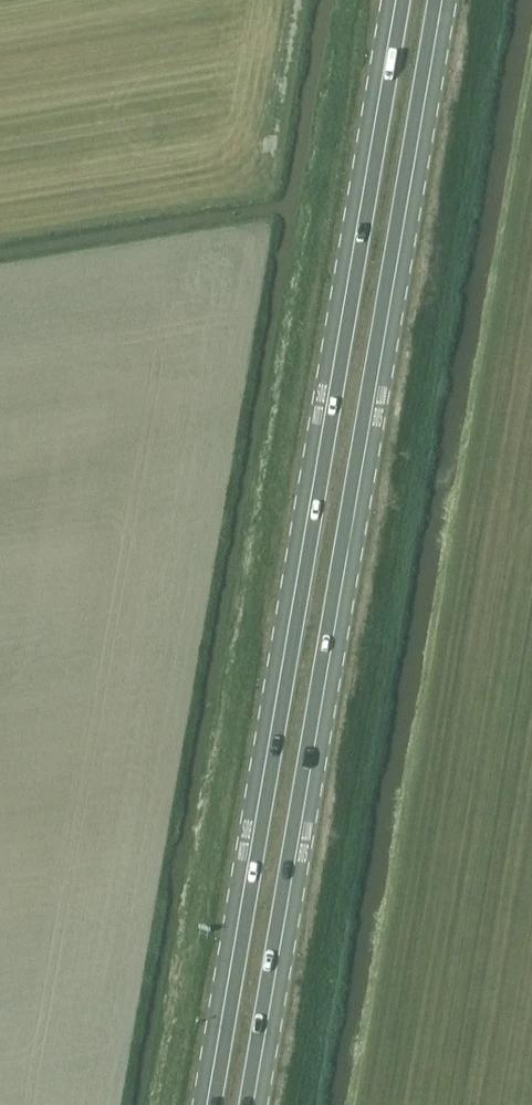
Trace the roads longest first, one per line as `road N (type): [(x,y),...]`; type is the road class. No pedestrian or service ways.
road 1 (primary): [(399,0),(208,1104)]
road 2 (primary): [(254,1104),(444,0)]

